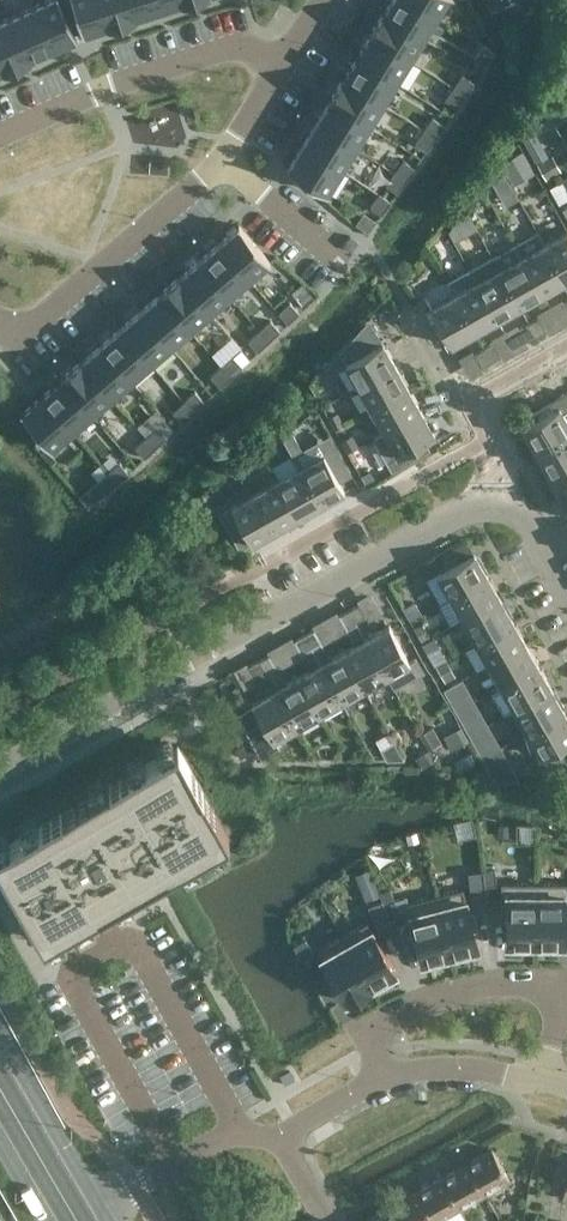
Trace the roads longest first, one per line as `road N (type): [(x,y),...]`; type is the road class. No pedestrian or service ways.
road 1 (unclassified): [(0,772),(496,494)]
road 2 (residential): [(379,1077),(368,1032),(418,1006),(490,985),(535,983),(566,1003),(546,1089)]
road 3 (residential): [(280,61),(243,45),(99,89),(0,136)]
road 4 (residential): [(228,162),(19,330)]
road 5 (tertiary): [(105,1208),(0,1036)]
road 6 (residential): [(278,1133),(239,1130),(105,1208)]
road 7 (residential): [(379,1077),(429,1067),(546,1089)]
road 8 (residential): [(228,162),(328,255)]

